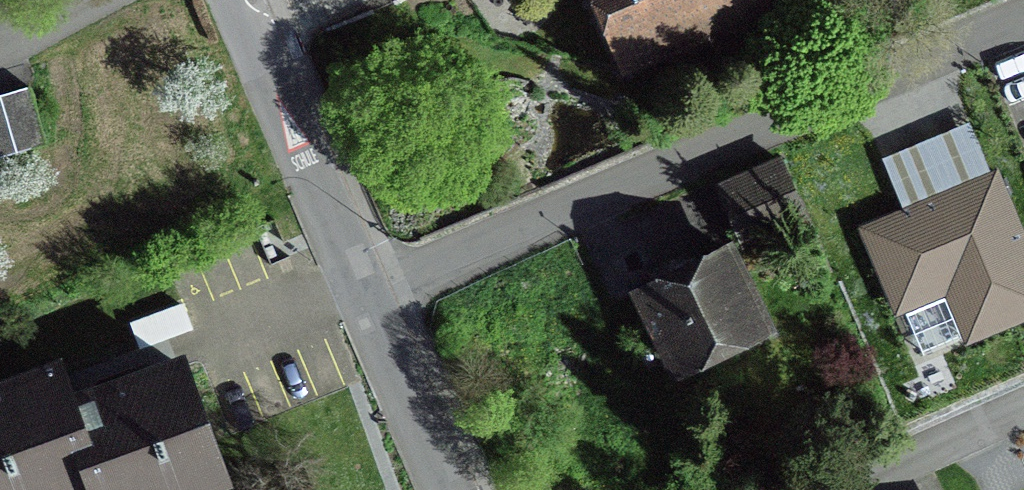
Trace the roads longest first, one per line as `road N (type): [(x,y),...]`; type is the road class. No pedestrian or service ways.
road 1 (residential): [(367,294),(1023,23)]
road 2 (residential): [(240,0),(367,294)]
road 3 (residential): [(367,294),(450,489)]
road 4 (residential): [(856,489),(1023,411)]

